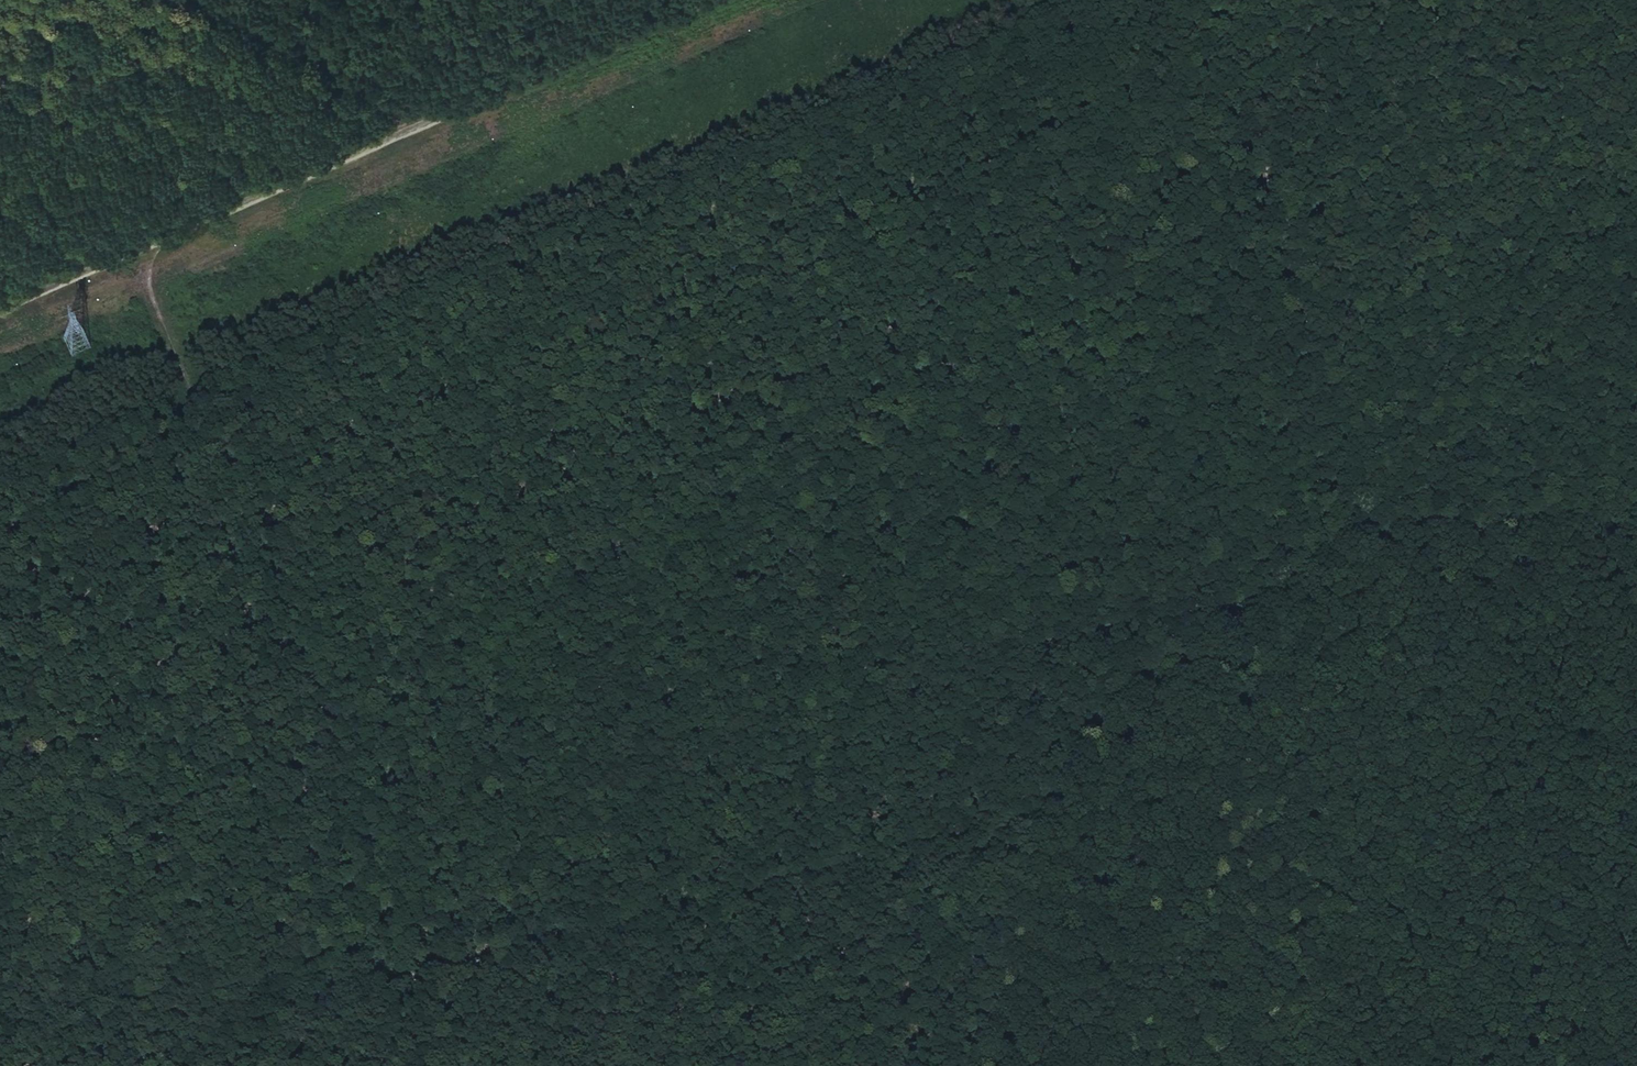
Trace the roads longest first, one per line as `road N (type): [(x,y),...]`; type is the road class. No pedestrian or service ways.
road 1 (track): [(709,0),(0,312)]
road 2 (track): [(1225,0),(1364,525)]

